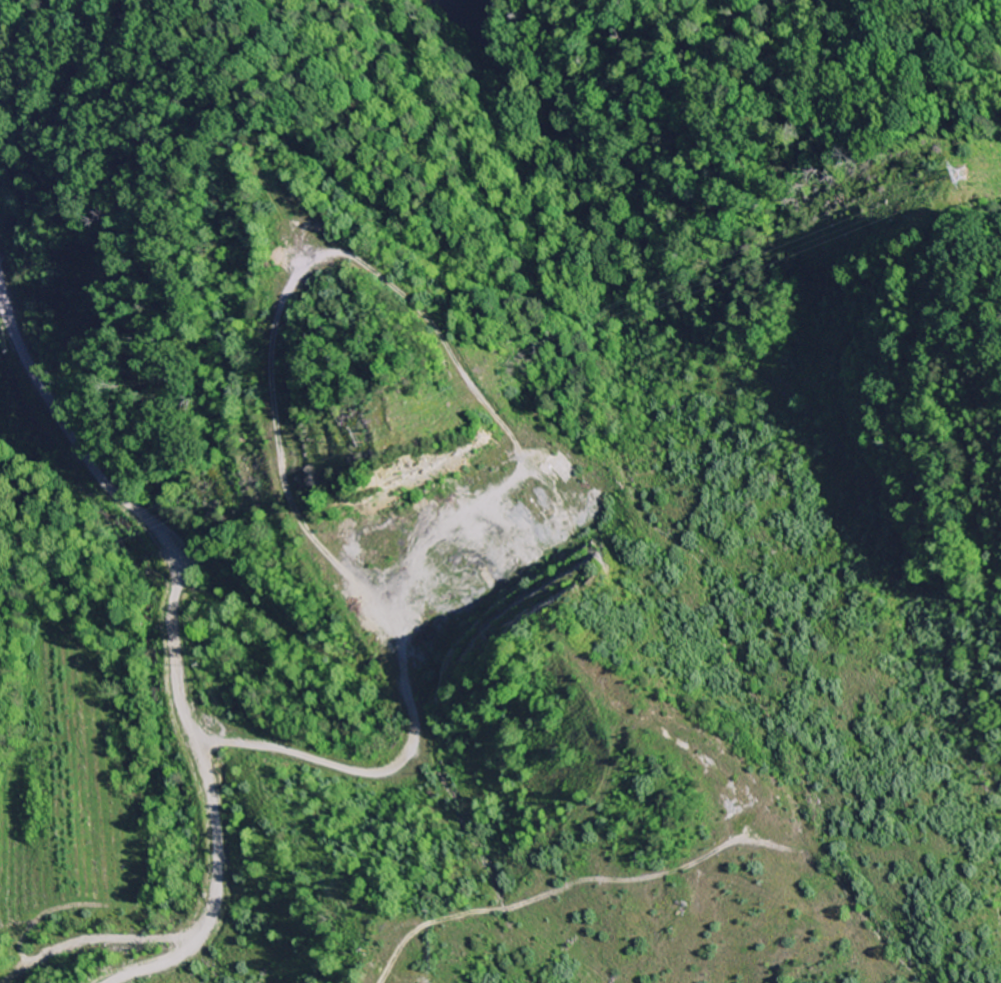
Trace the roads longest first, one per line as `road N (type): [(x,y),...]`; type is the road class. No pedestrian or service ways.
road 1 (track): [(99,982),(190,937),(214,908),(221,847),(178,667),(179,549),(153,510),(97,460),(0,294)]

